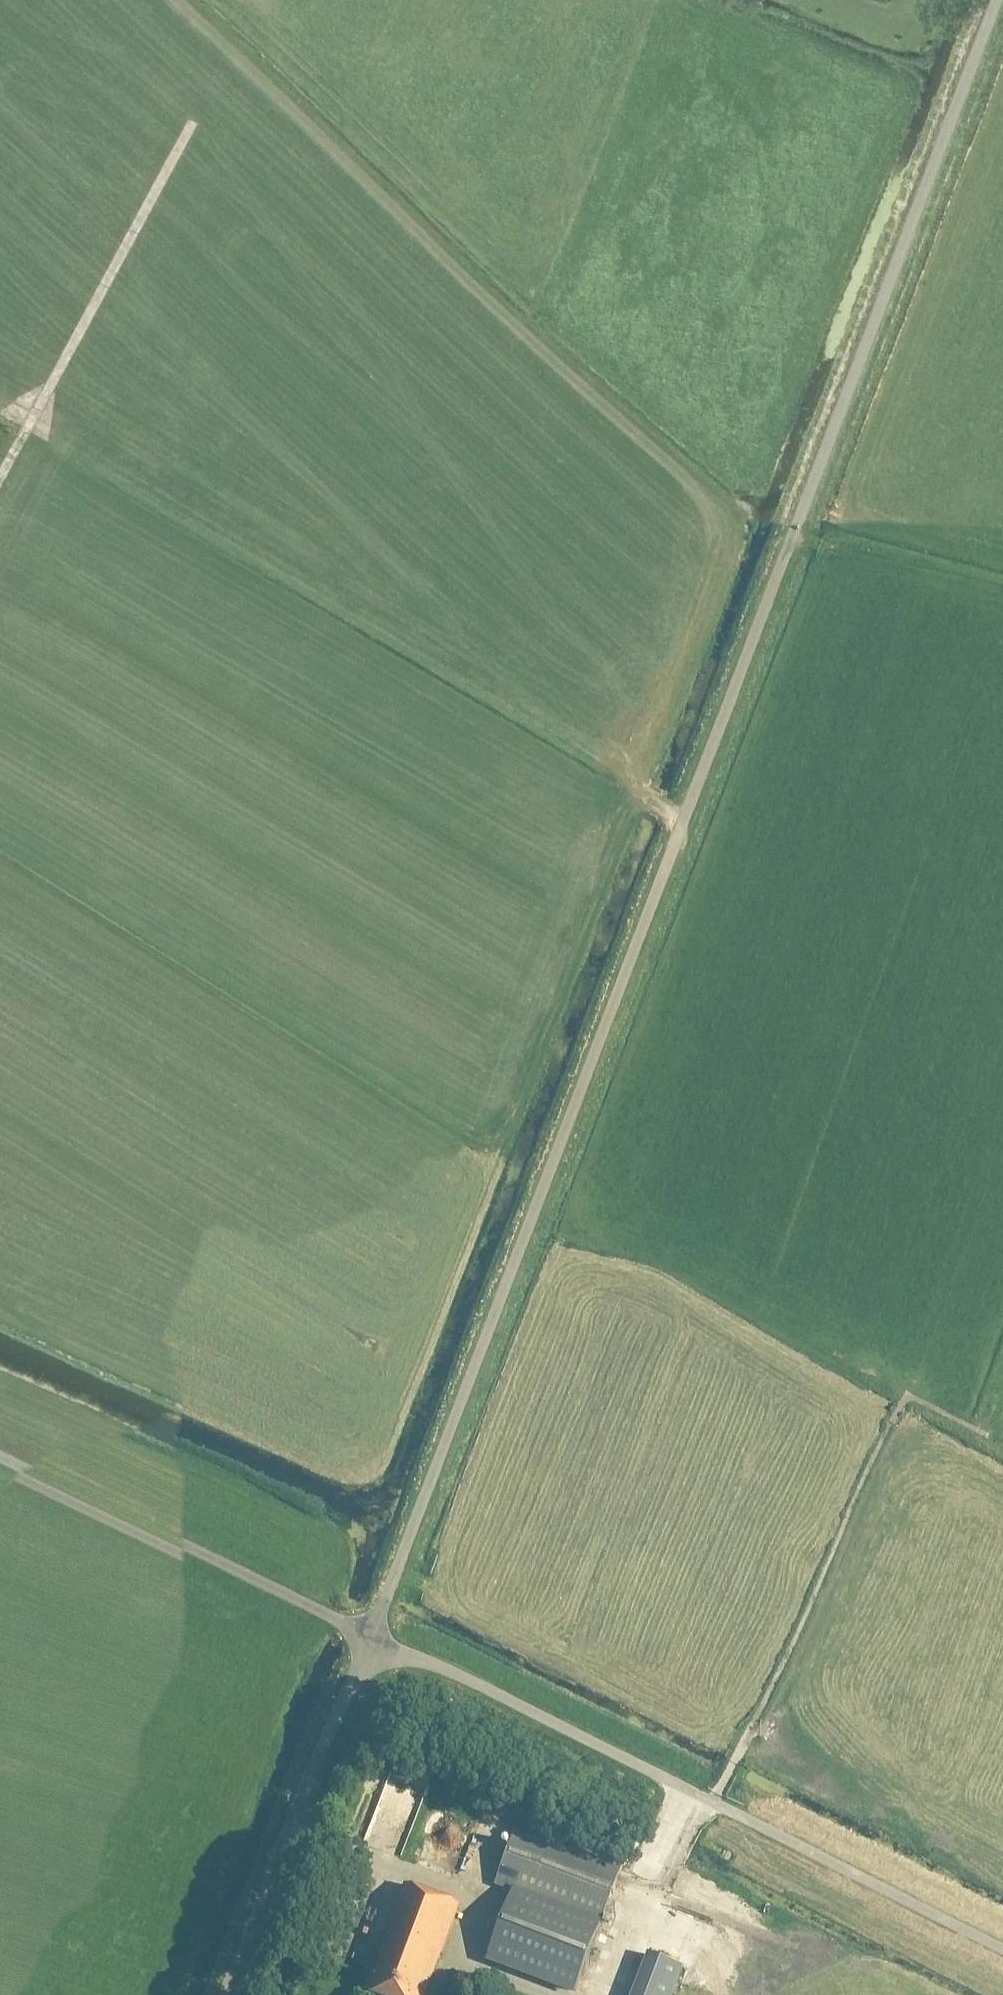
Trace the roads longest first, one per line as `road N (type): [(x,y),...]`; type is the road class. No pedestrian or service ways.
road 1 (unclassified): [(372,1639),(995,0)]
road 2 (unclassified): [(1002,1950),(372,1639)]
road 3 (unclassified): [(372,1639),(0,1457)]
road 4 (unclassified): [(228,1994),(372,1639)]

